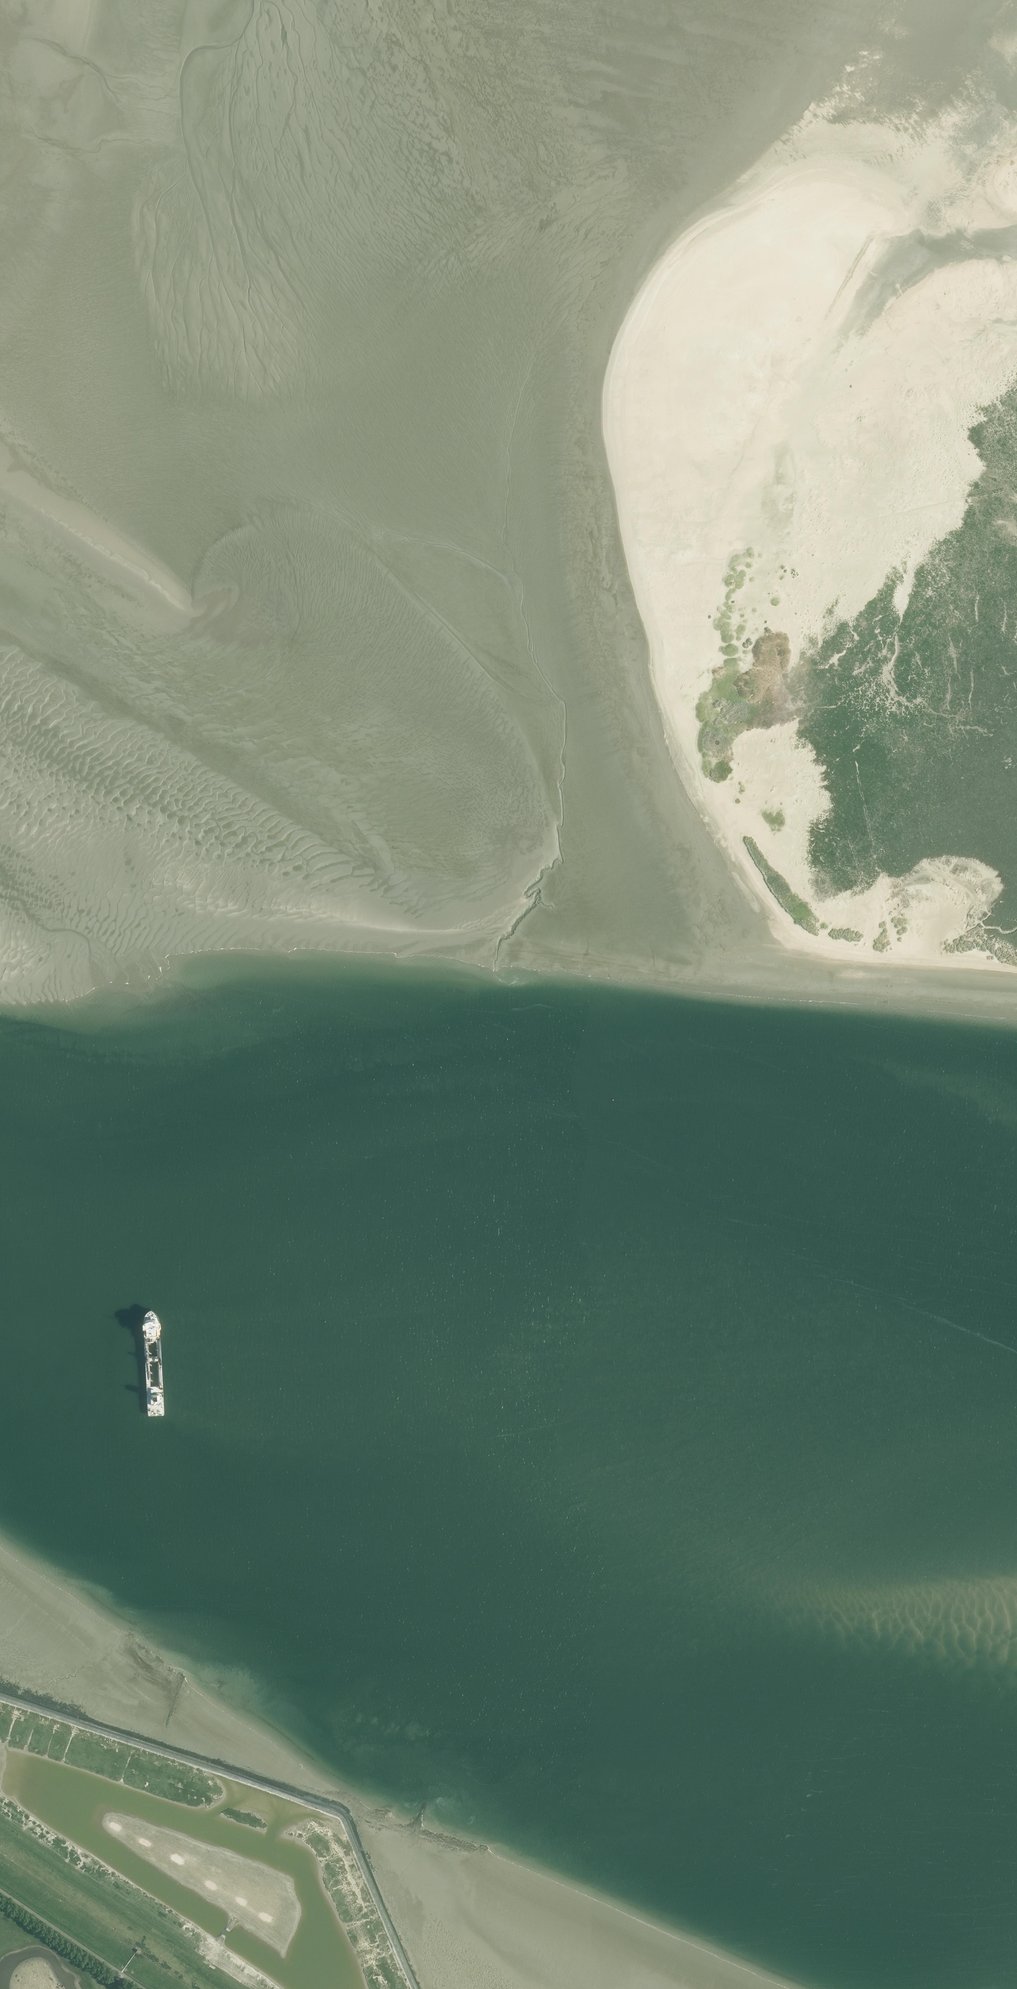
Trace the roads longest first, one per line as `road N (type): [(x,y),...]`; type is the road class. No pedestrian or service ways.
road 1 (unclassified): [(142,1988),(0,1891)]

